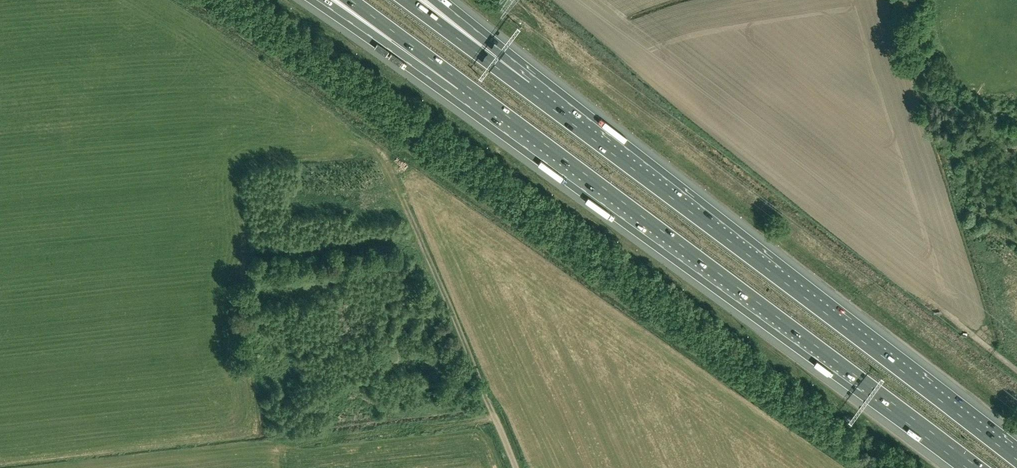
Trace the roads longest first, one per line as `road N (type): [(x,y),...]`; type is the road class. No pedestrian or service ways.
road 1 (motorway): [(460,86),(972,467)]
road 2 (motorway): [(1016,459),(526,88)]
road 3 (track): [(362,138),(385,157),(519,467)]
road 4 (motorway): [(316,0),(414,67),(460,86)]
road 5 (motorway): [(526,88),(406,0)]
road 6 (motorway): [(347,0),(460,86)]
road 7 (motorway): [(526,88),(433,0)]

